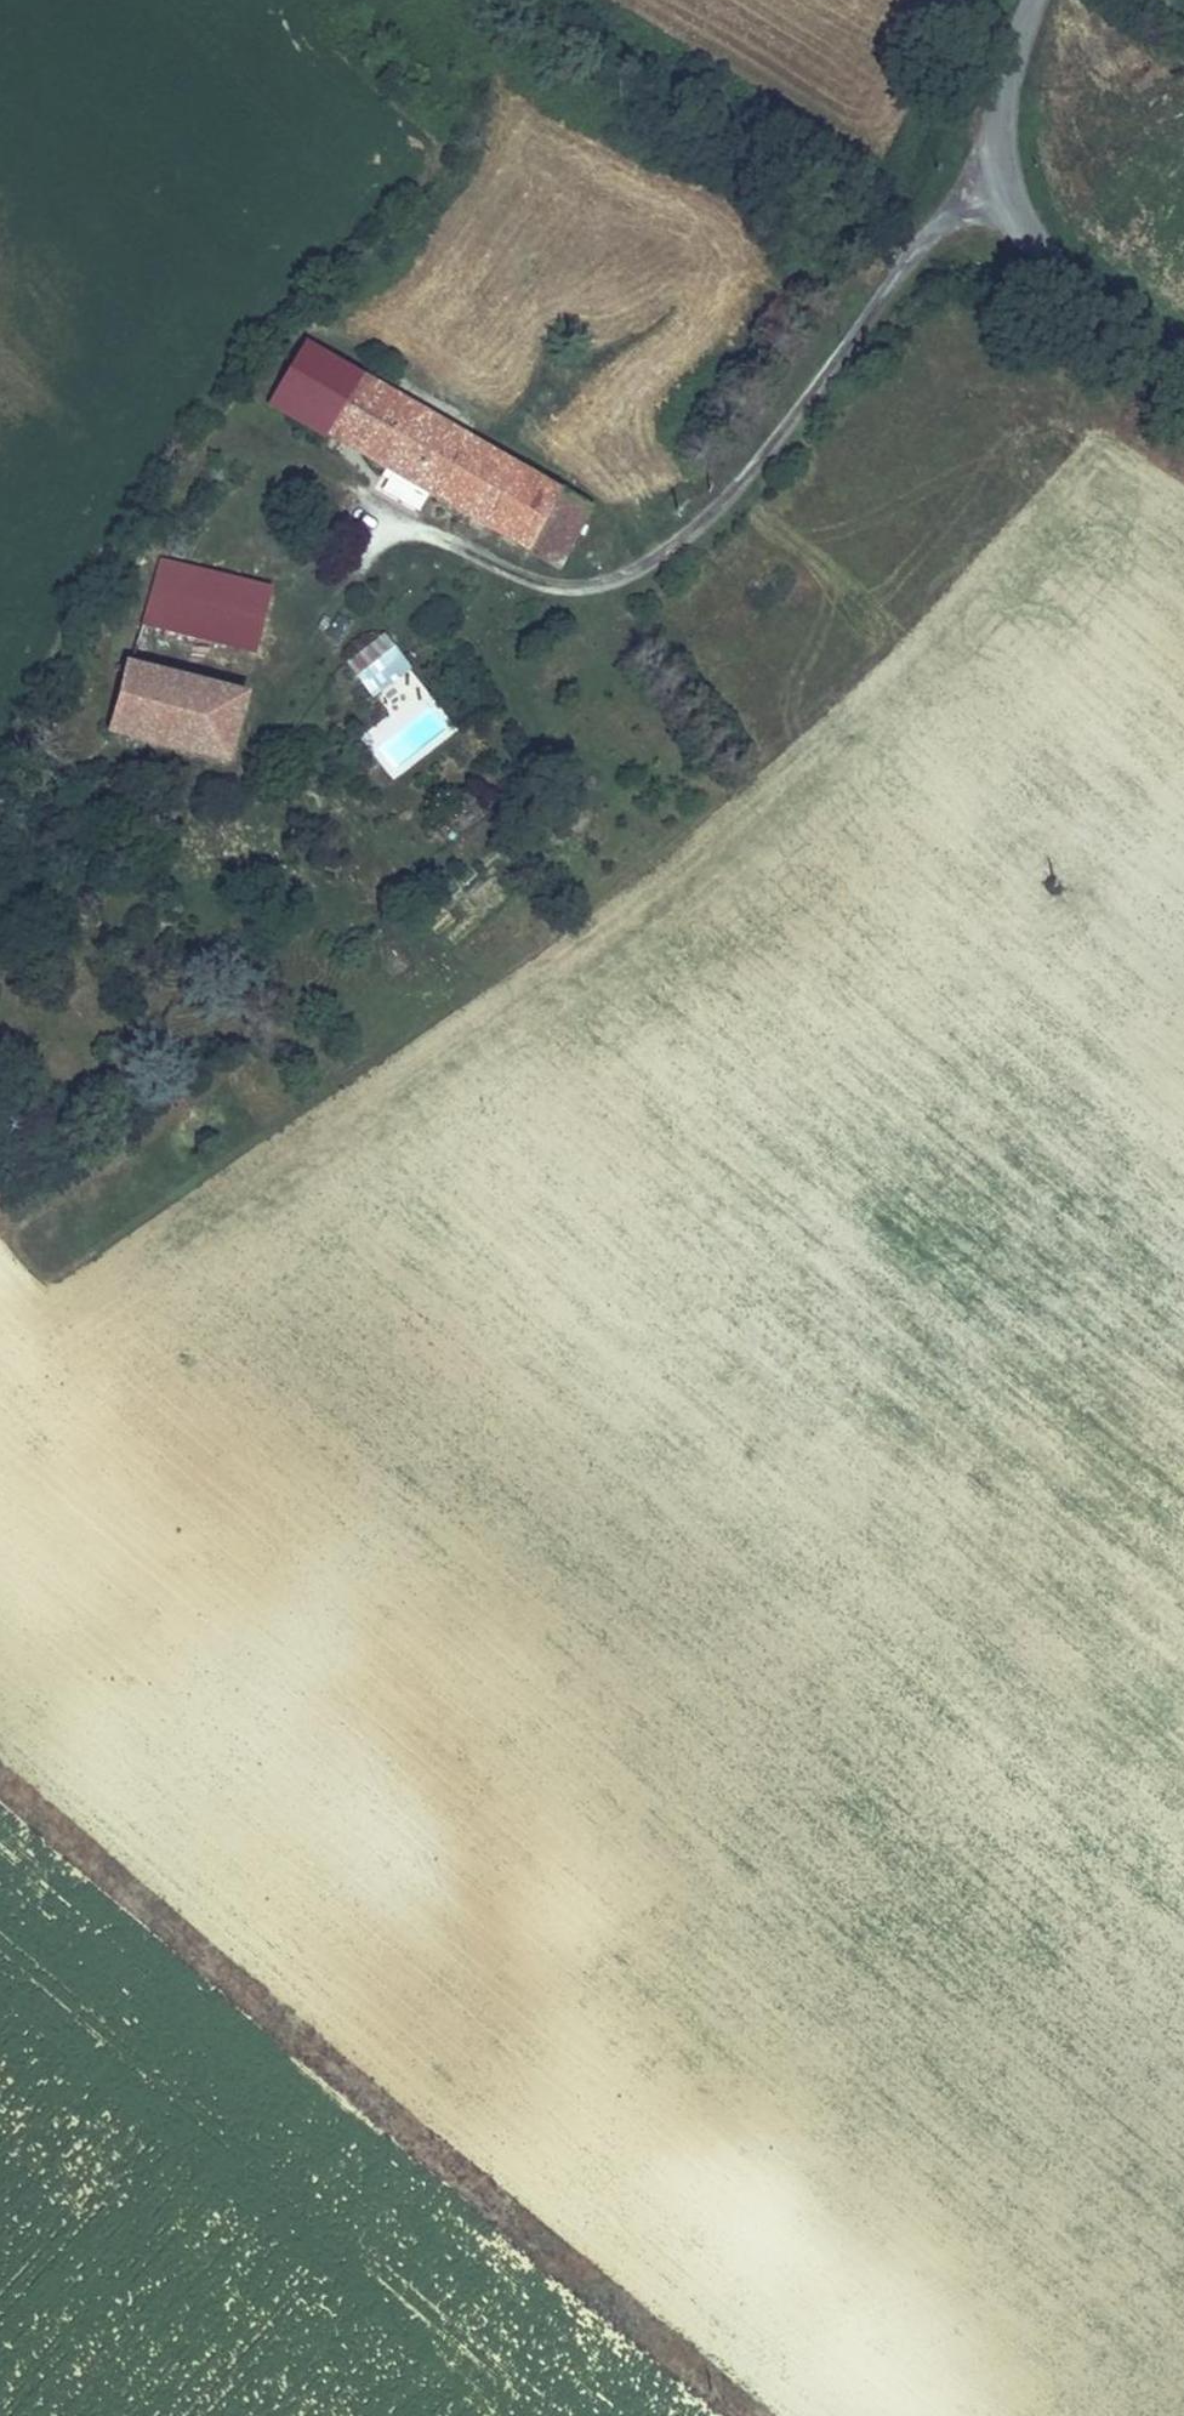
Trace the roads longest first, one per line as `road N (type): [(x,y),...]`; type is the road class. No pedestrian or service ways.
road 1 (unclassified): [(1024,0),(986,114),(986,174),(999,217),(1040,268),(1183,377)]

